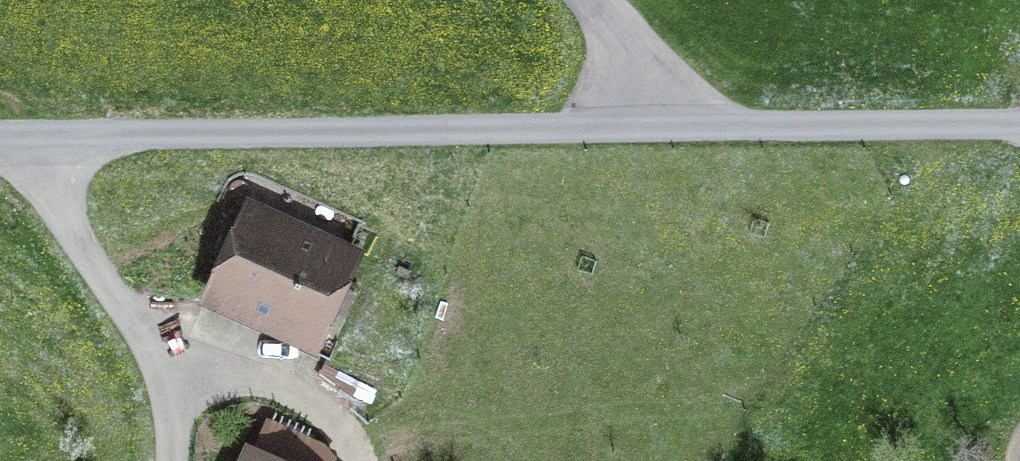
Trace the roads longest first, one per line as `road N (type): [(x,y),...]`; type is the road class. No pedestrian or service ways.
road 1 (unclassified): [(1019,117),(0,135)]
road 2 (track): [(164,460),(152,335),(67,221),(42,135)]
road 3 (track): [(152,335),(277,373),(313,399),(348,460)]
road 4 (track): [(598,0),(625,34),(636,69),(632,119)]

